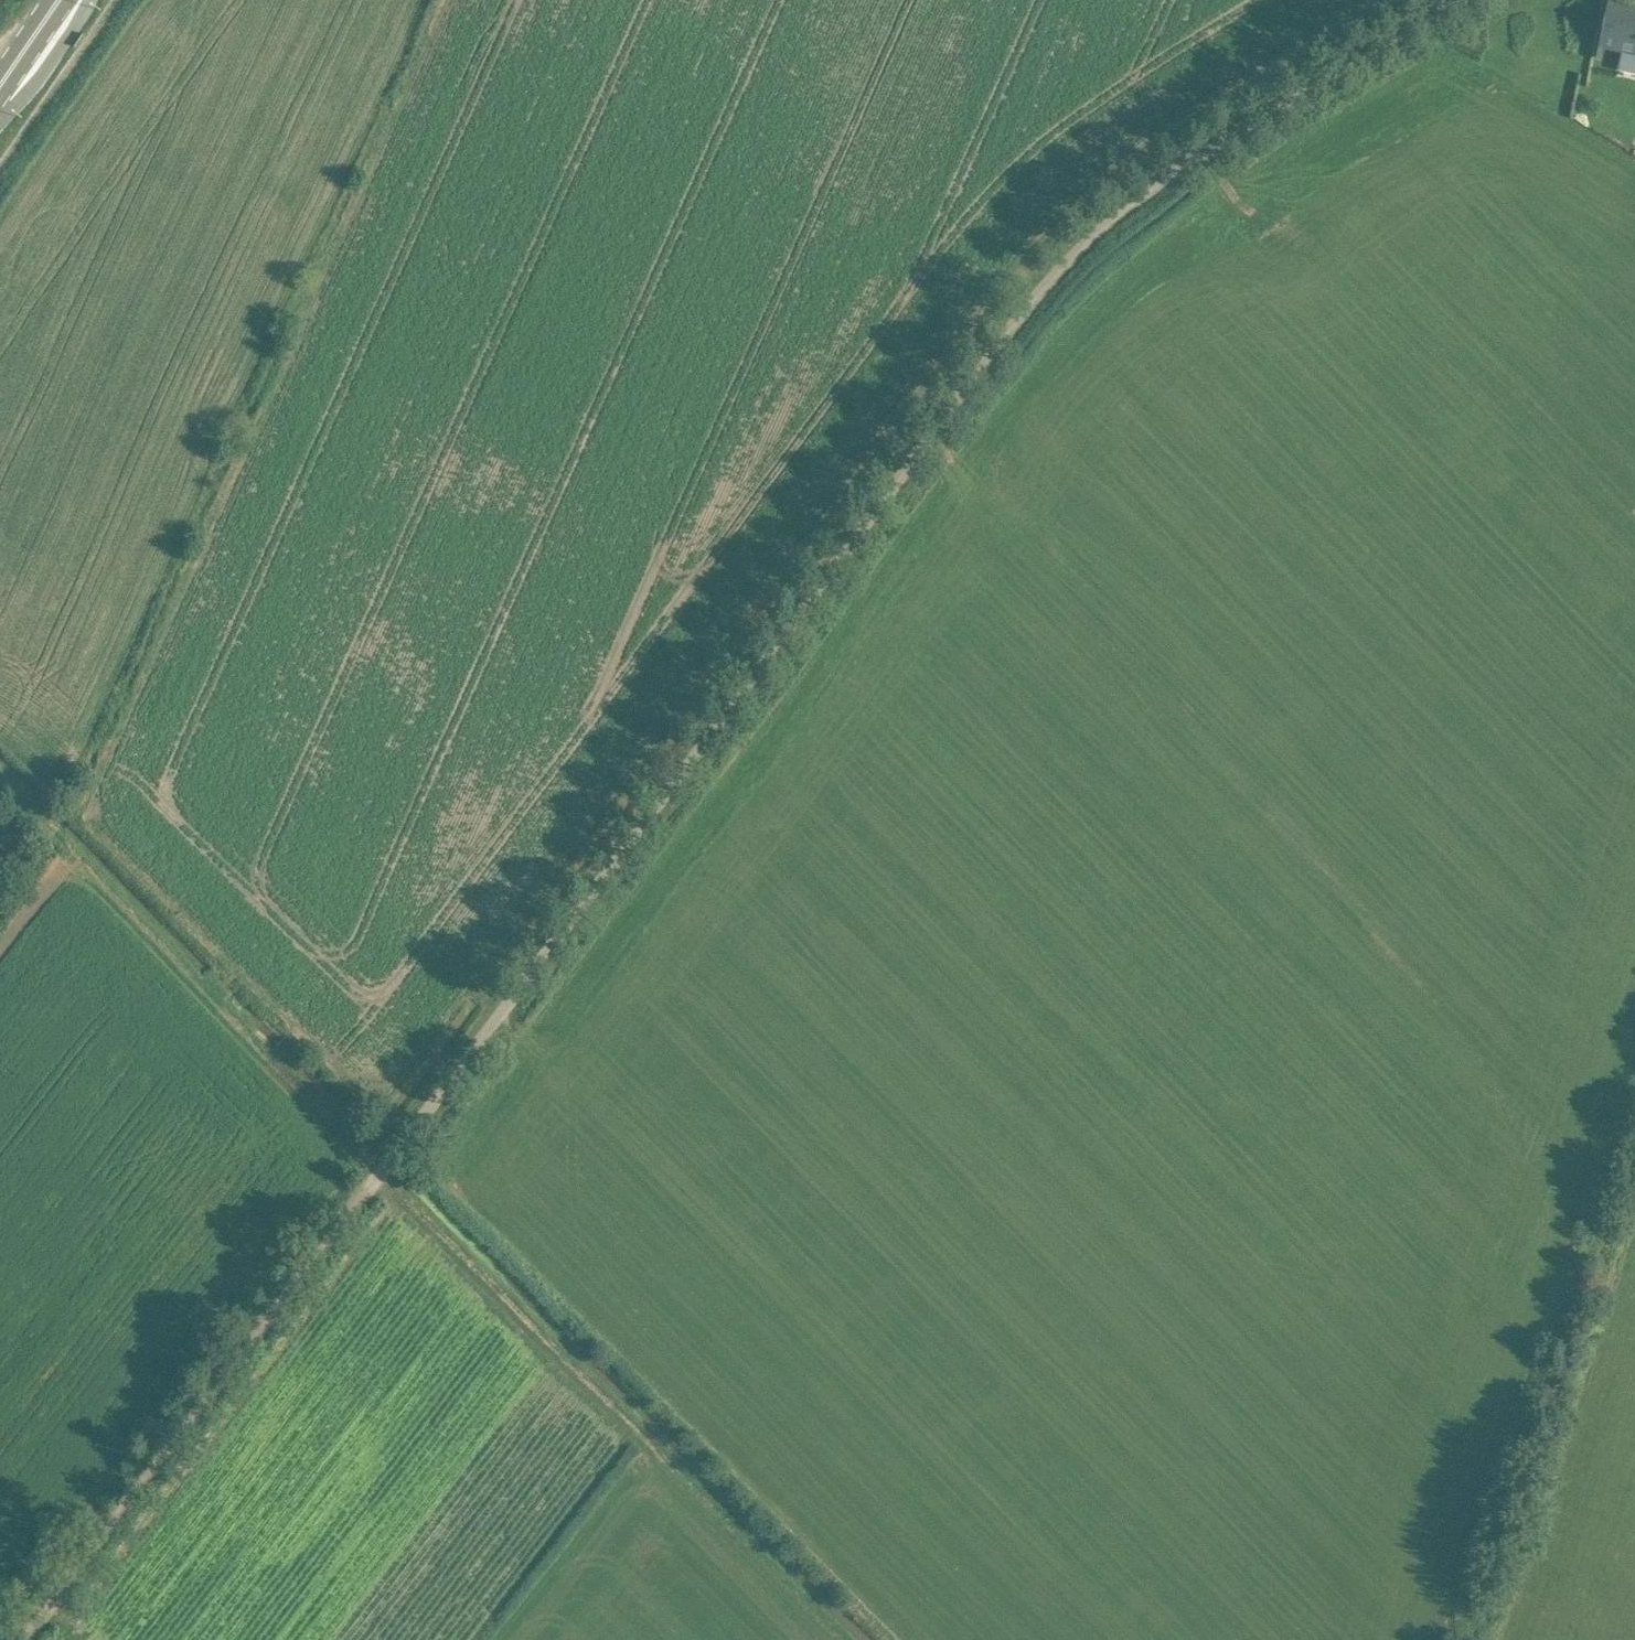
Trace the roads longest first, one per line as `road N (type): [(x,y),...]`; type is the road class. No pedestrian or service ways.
road 1 (unclassified): [(21,1639),(1006,336),(1106,220),(1451,0)]

